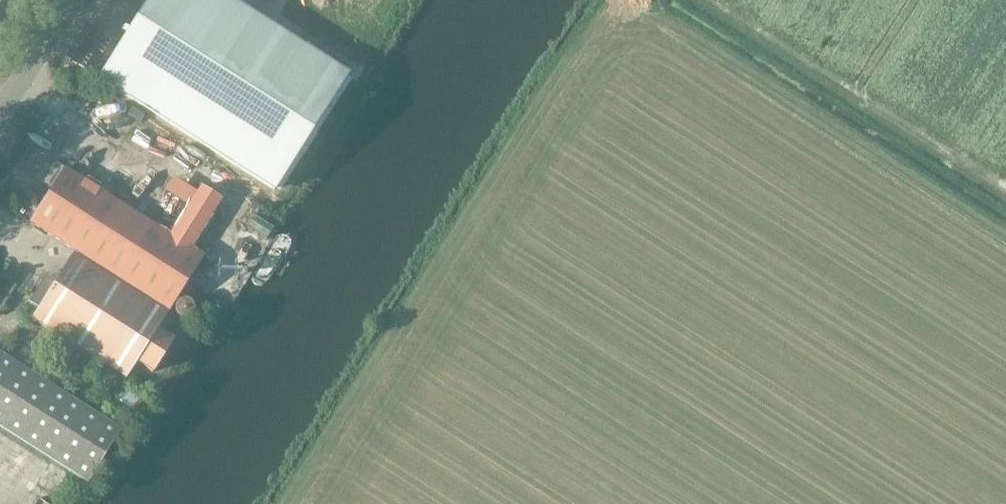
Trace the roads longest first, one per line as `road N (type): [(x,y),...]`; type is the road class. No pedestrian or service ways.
road 1 (unclassified): [(0,112),(72,0)]

